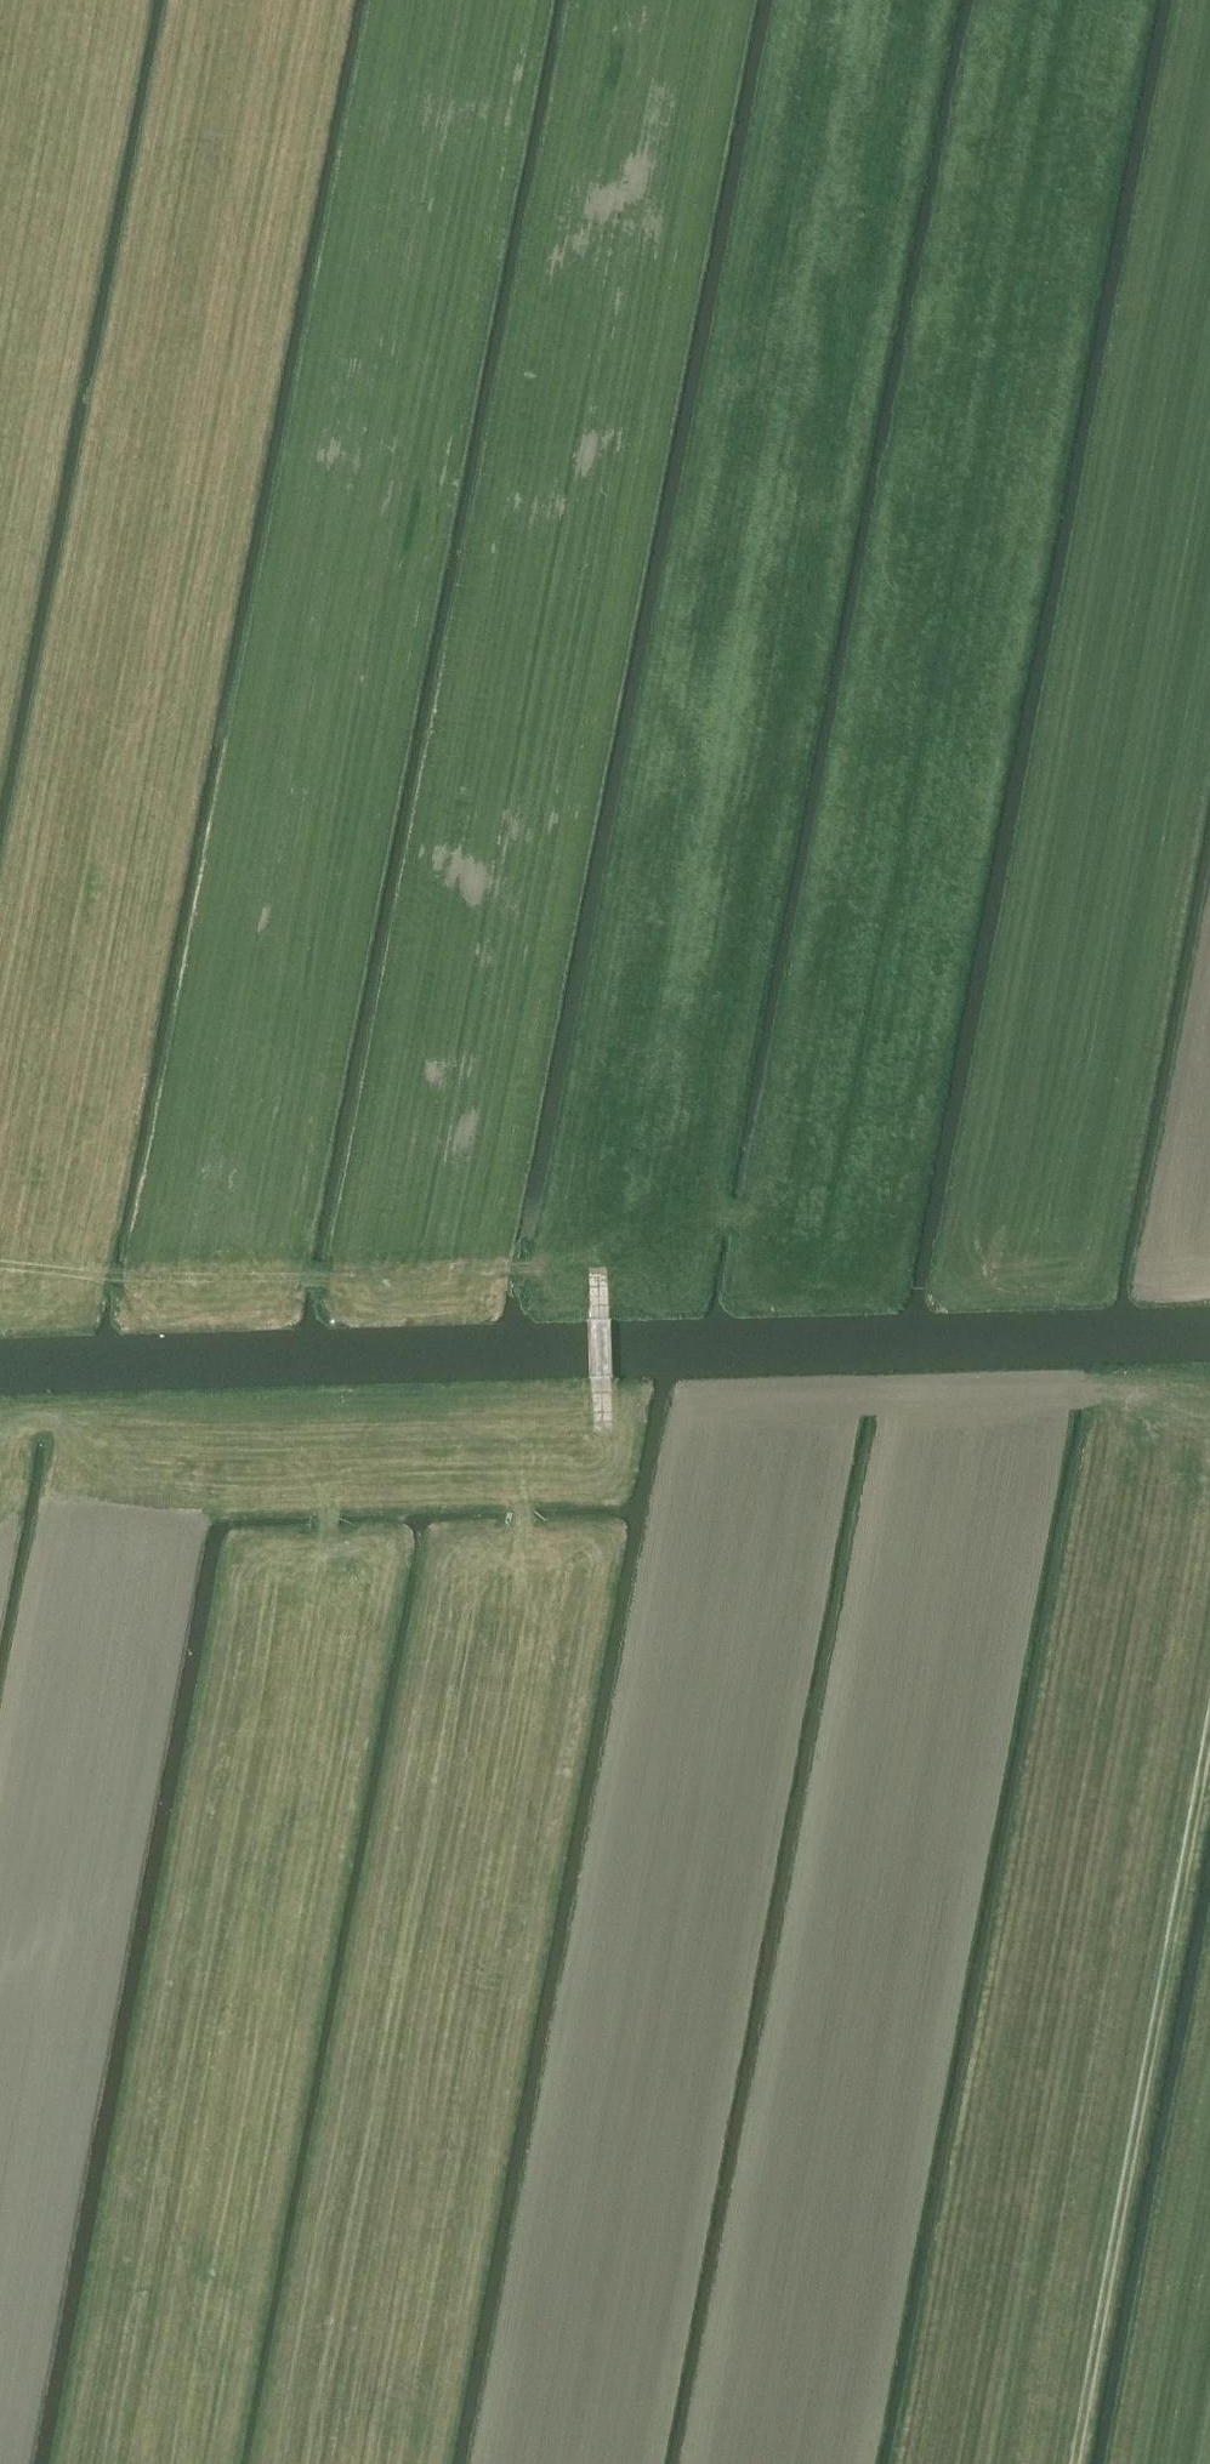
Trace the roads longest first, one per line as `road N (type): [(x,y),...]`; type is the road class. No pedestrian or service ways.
road 1 (track): [(1074,2463),(1209,1716)]
road 2 (track): [(0,1264),(123,1277),(475,1273)]

